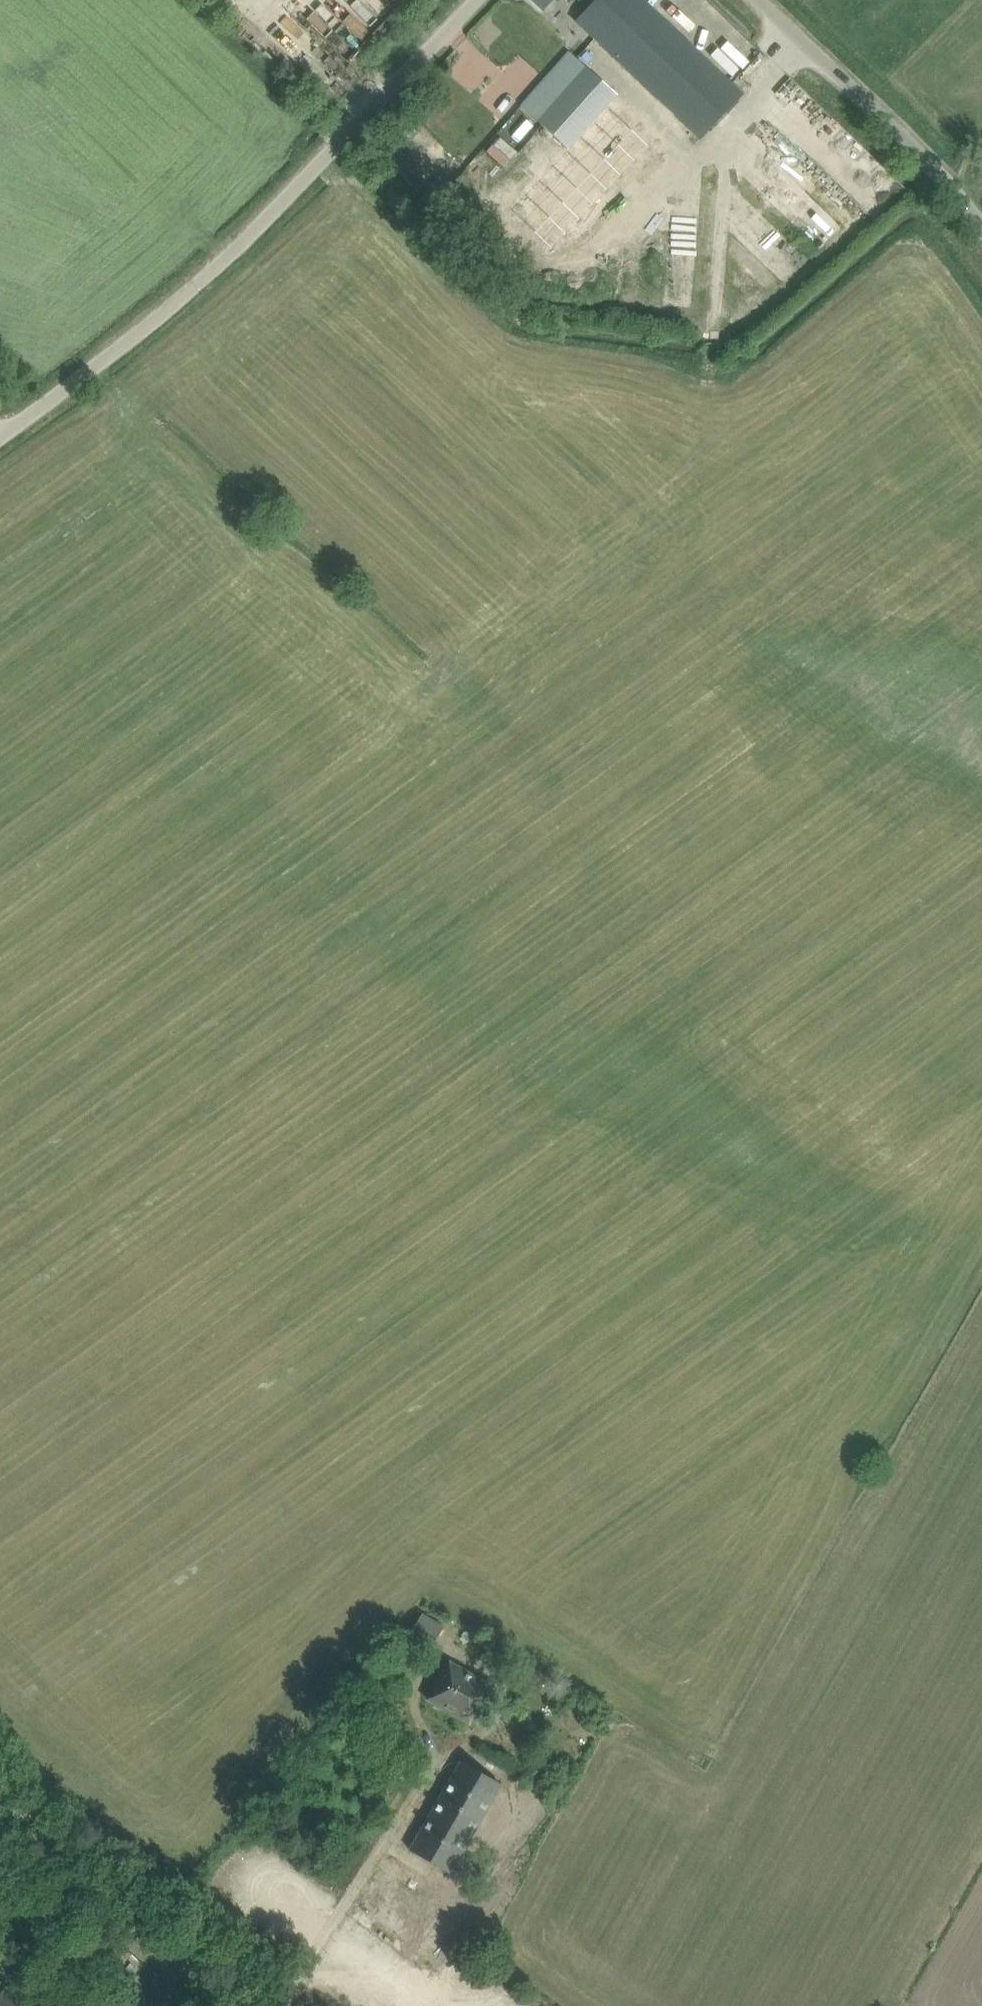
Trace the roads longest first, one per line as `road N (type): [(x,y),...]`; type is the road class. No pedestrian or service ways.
road 1 (unclassified): [(0,439),(226,258),(476,0)]
road 2 (unclassified): [(981,225),(941,175),(760,0)]
road 3 (unclassified): [(230,2005),(0,1805)]

